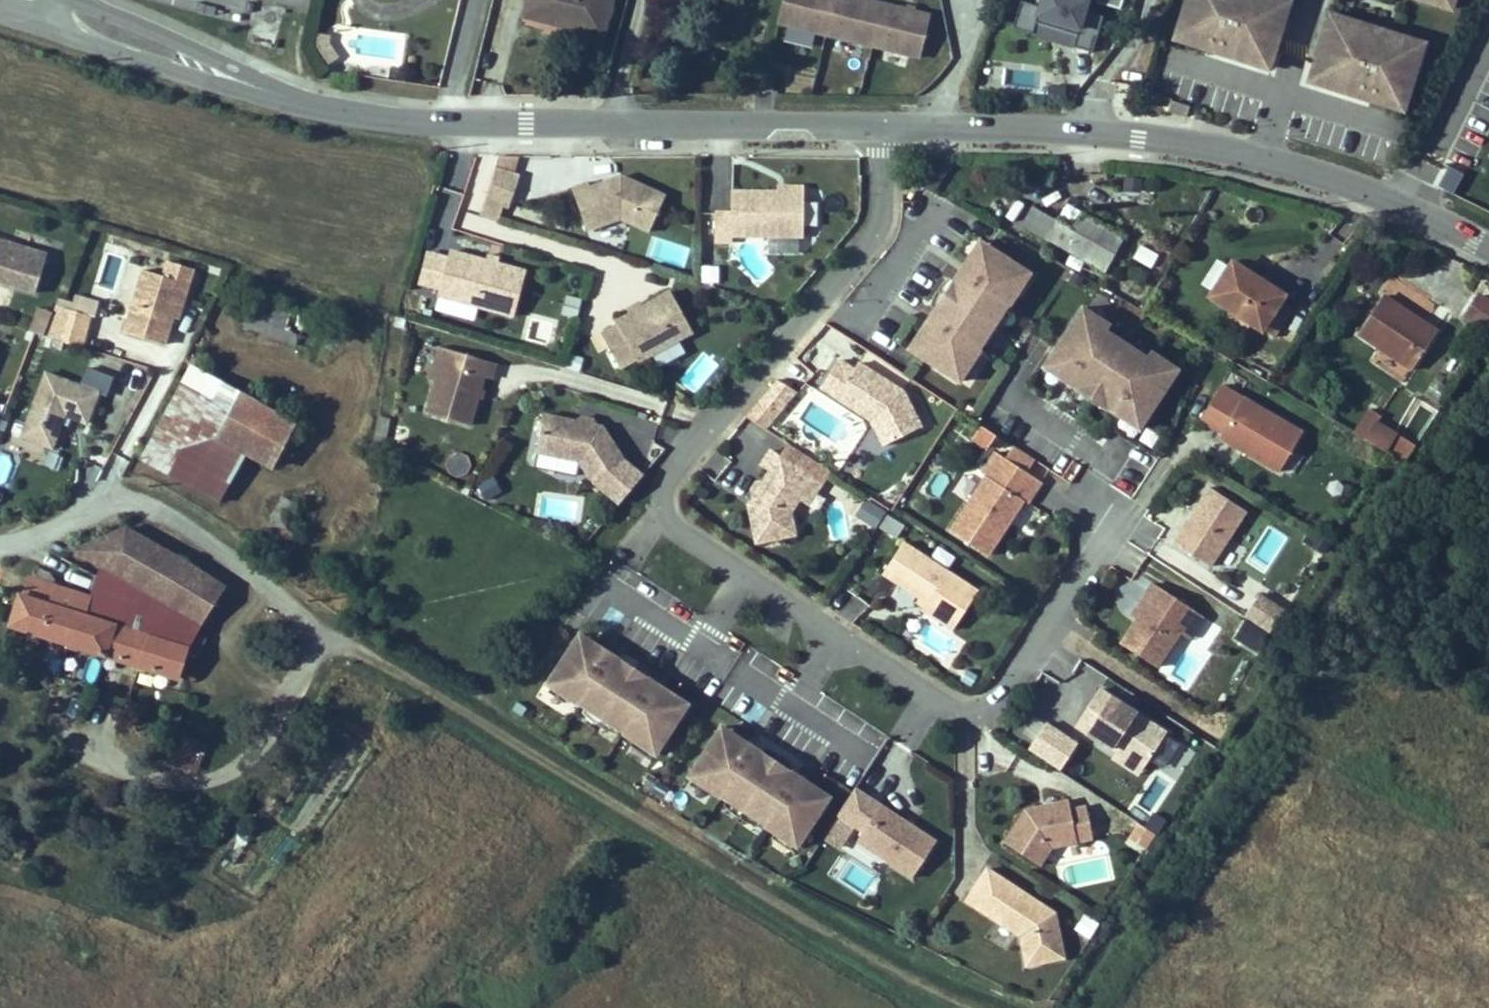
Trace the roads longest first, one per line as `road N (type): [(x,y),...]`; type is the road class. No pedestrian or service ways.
road 1 (residential): [(883,121),(886,217),(682,469),(667,511),(687,537),(975,719),(1008,708),(1096,563),(1104,504)]
road 2 (track): [(349,642),(860,942),(988,1007)]
road 3 (tertiary): [(883,121),(1062,127),(1188,142),(1382,193),(1488,244)]
road 4 (tertiary): [(448,120),(883,121)]
road 5 (tertiary): [(52,7),(271,86),(448,120)]
road 6 (residential): [(0,546),(115,496),(151,500),(349,642)]
road 7 (residential): [(448,120),(476,0)]

